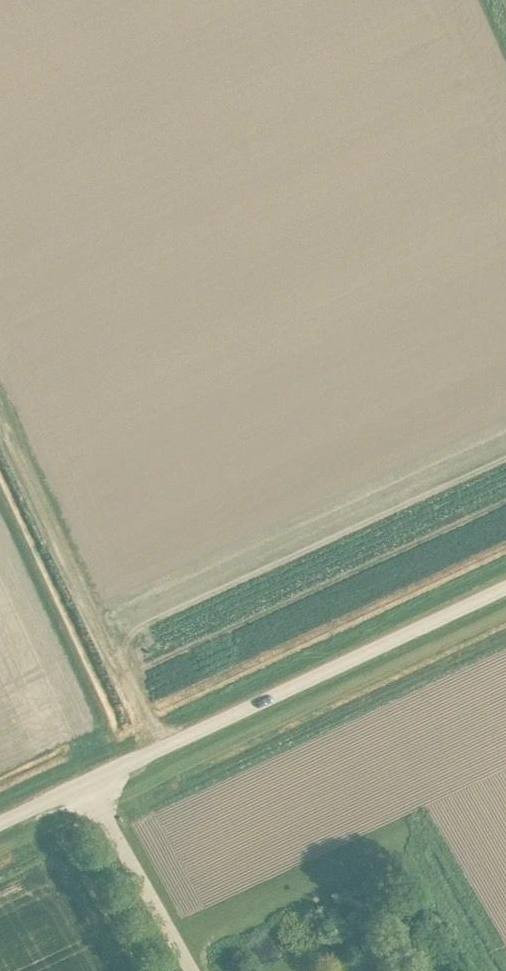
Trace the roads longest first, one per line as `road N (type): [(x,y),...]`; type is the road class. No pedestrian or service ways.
road 1 (unclassified): [(0,821),(505,586)]

